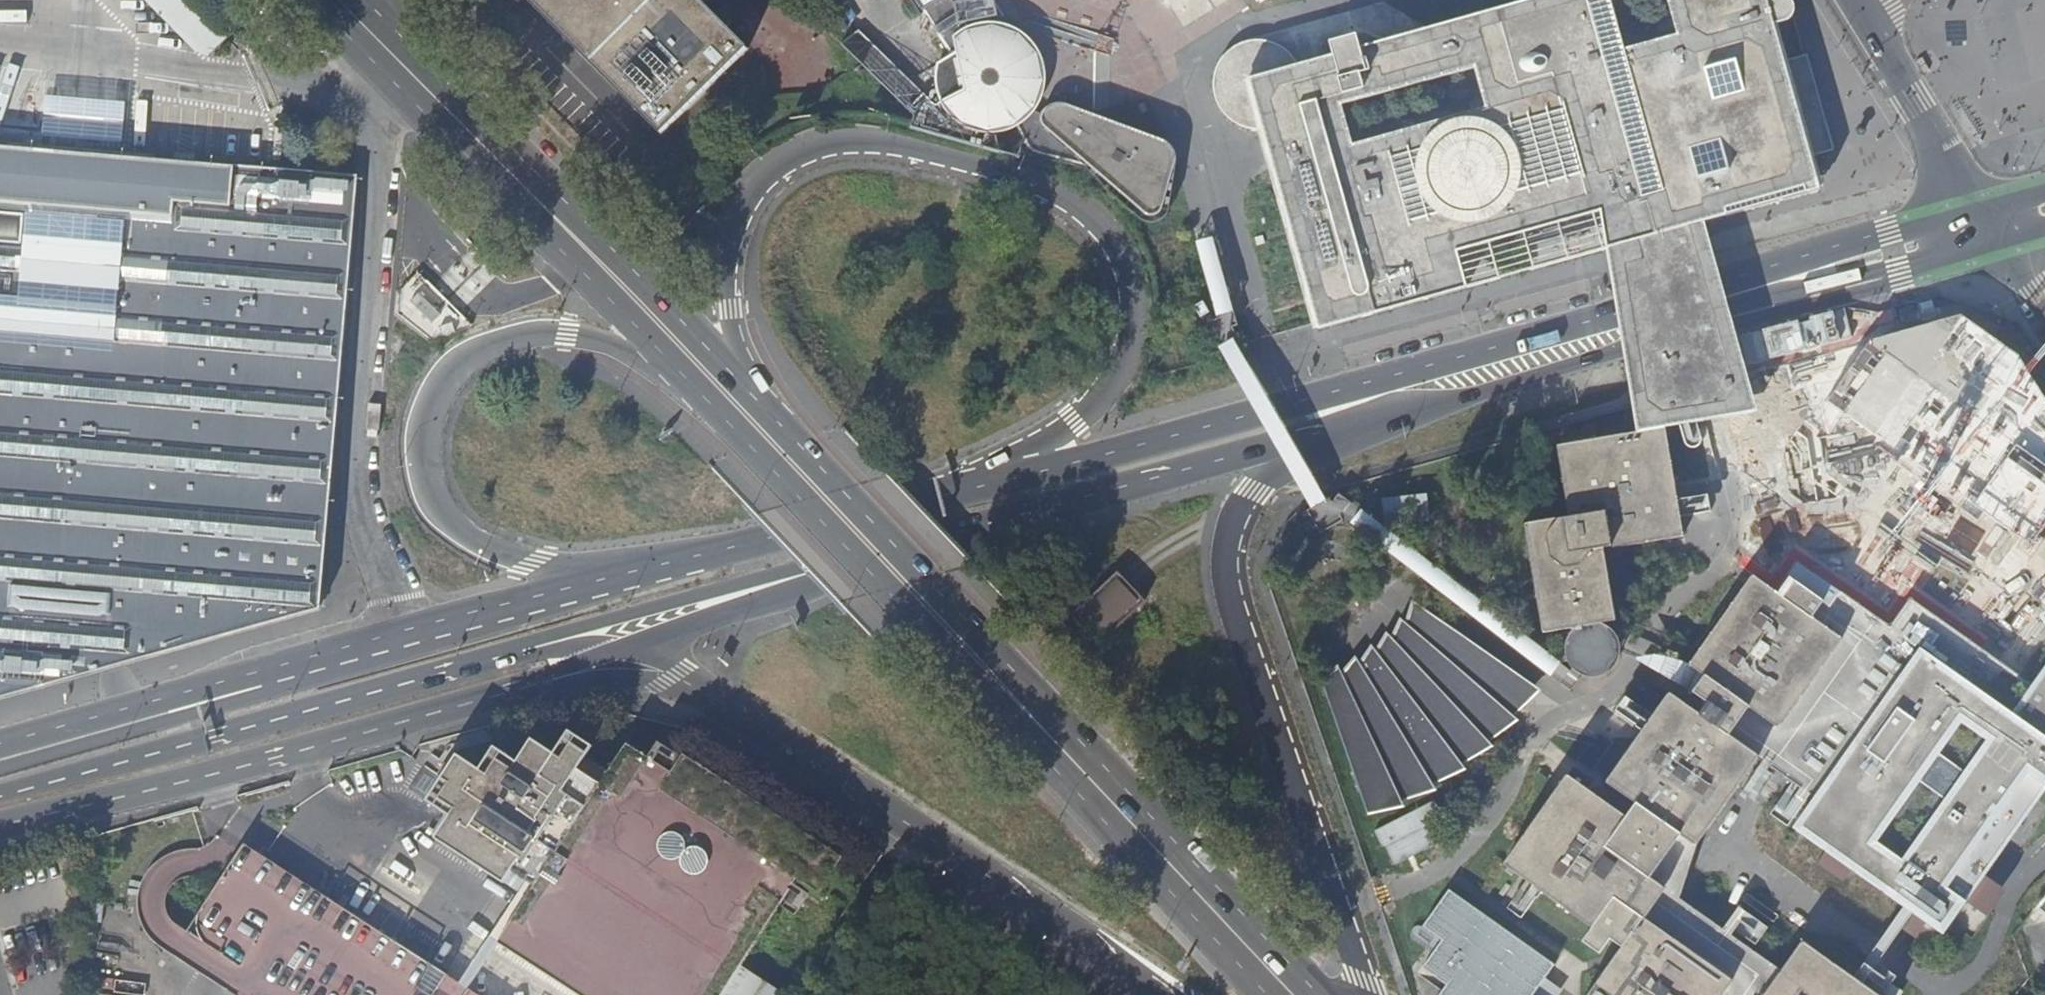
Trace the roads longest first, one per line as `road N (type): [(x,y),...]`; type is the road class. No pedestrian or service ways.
road 1 (primary): [(734,373),(728,309),(738,231),(767,179),(816,151),(911,151),(1056,195),(1096,222),(1119,255),(1126,292),(1118,366),(1074,420),(957,511)]
road 2 (primary): [(674,367),(1267,994)]
road 3 (primary): [(1320,994),(734,373)]
road 4 (primary): [(1297,423),(1981,225)]
road 5 (primary): [(1367,994),(1239,617),(1228,552),(1251,491),(1297,423)]
road 6 (primary): [(678,676),(1161,994)]
road 7 (primary): [(605,584),(494,551),(446,518),(427,480),(428,412),(459,365),(533,334),(596,339),(674,367)]
road 8 (primary): [(0,787),(543,644)]
road 9 (primary): [(0,820),(519,685)]
road 10 (primary): [(734,373),(365,0)]
road 11 (primary): [(312,0),(674,367)]
road 12 (primary): [(957,511),(605,584)]
road 13 (primary): [(957,511),(1297,423)]
road 14 (primary): [(605,584),(270,673)]
road 15 (primary): [(270,673),(0,763)]
road 16 (primary): [(270,673),(0,744)]
road 17 (residential): [(1845,0),(1981,225)]
road 18 (primary): [(543,644),(755,588)]
road 19 (primary): [(755,588),(957,511)]
road 20 (primary): [(519,685),(678,676)]
road 21 (primary): [(621,648),(755,588)]
road 22 (residential): [(1981,225),(2044,334)]

